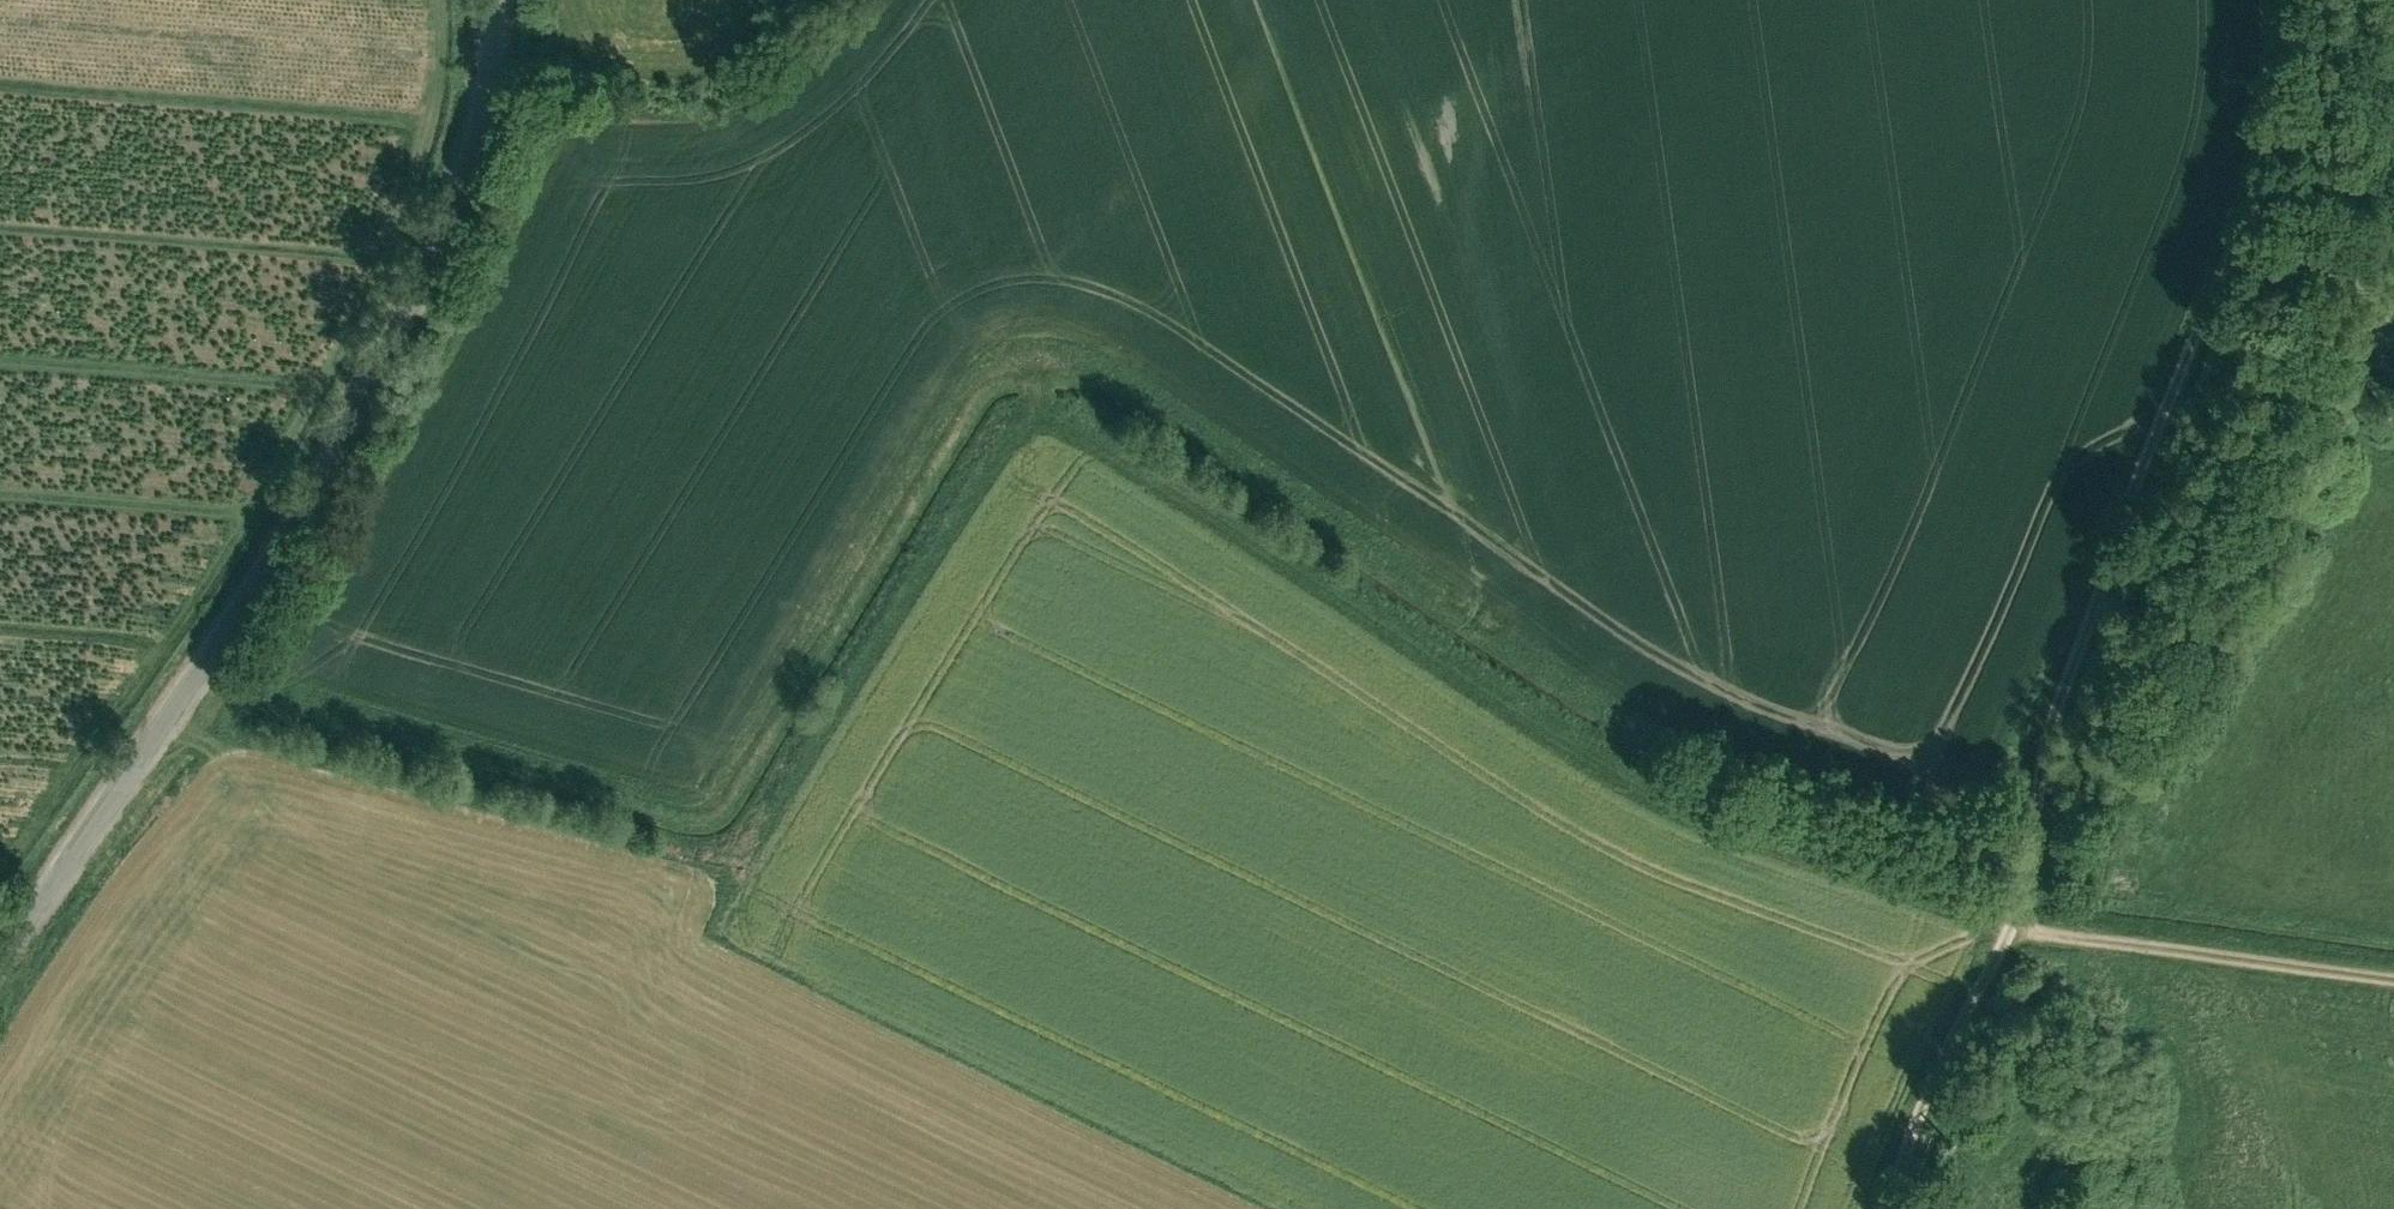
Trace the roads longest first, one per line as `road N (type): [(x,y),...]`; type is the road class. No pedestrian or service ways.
road 1 (track): [(2266,0),(2259,117),(2040,720),(2009,905),(1958,991),(1875,1208)]
road 2 (unclassified): [(0,974),(292,535),(426,287),(490,110),(497,0)]
road 3 (track): [(1996,929),(2393,981)]

